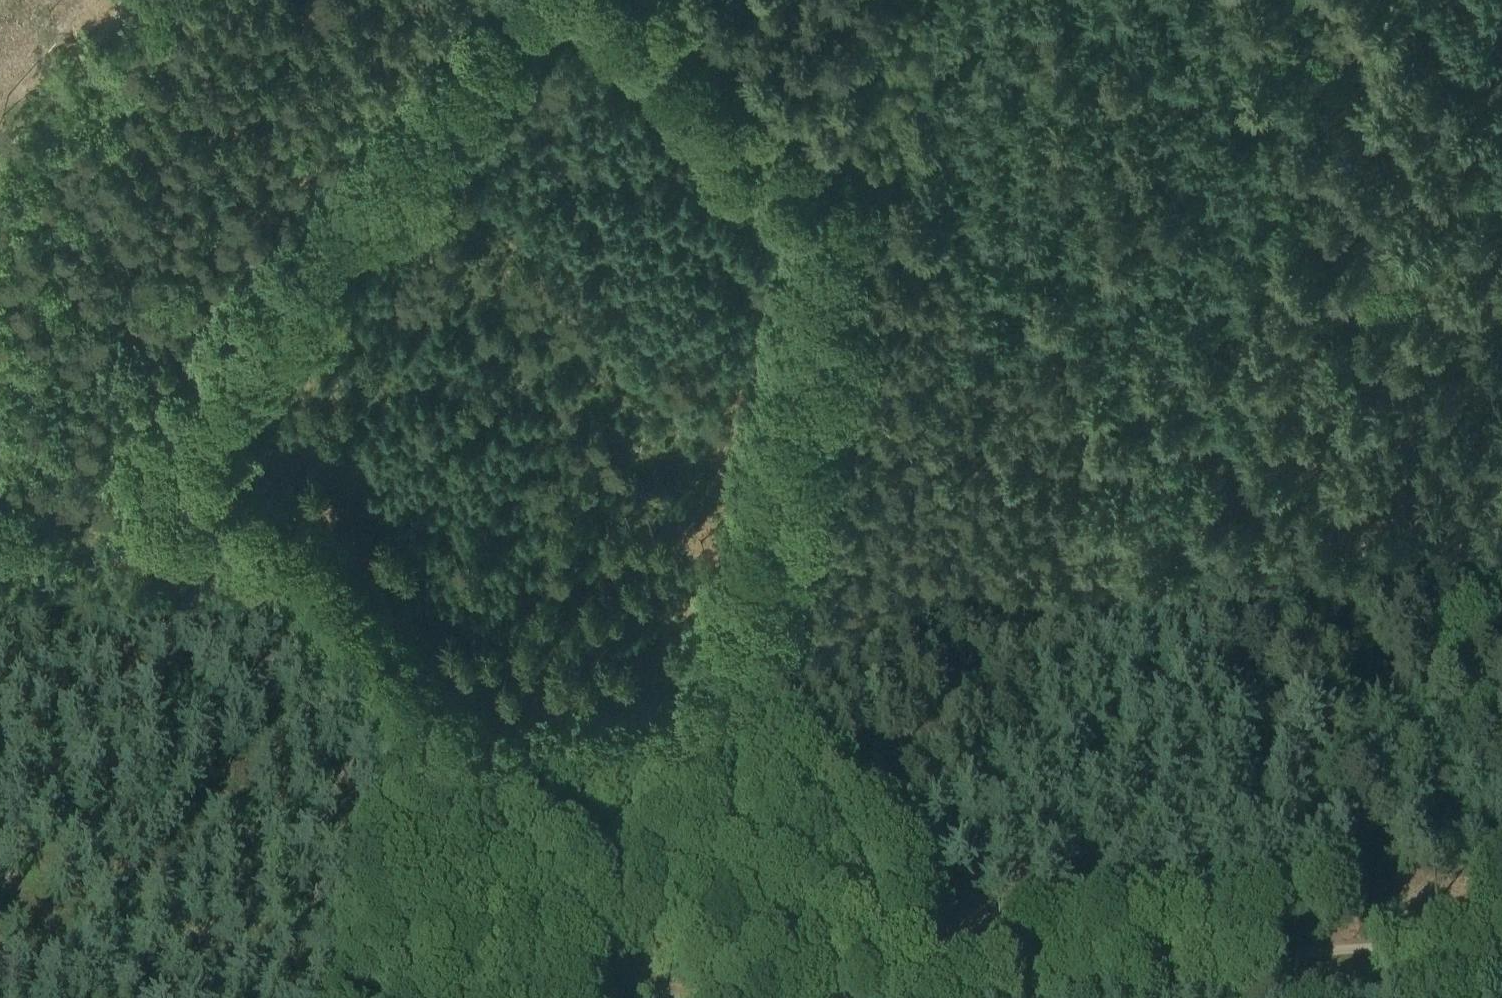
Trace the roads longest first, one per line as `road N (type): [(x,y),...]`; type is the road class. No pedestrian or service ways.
road 1 (track): [(902,0),(832,241),(703,763)]
road 2 (track): [(892,982),(1501,937)]
road 3 (track): [(132,0),(0,160)]

